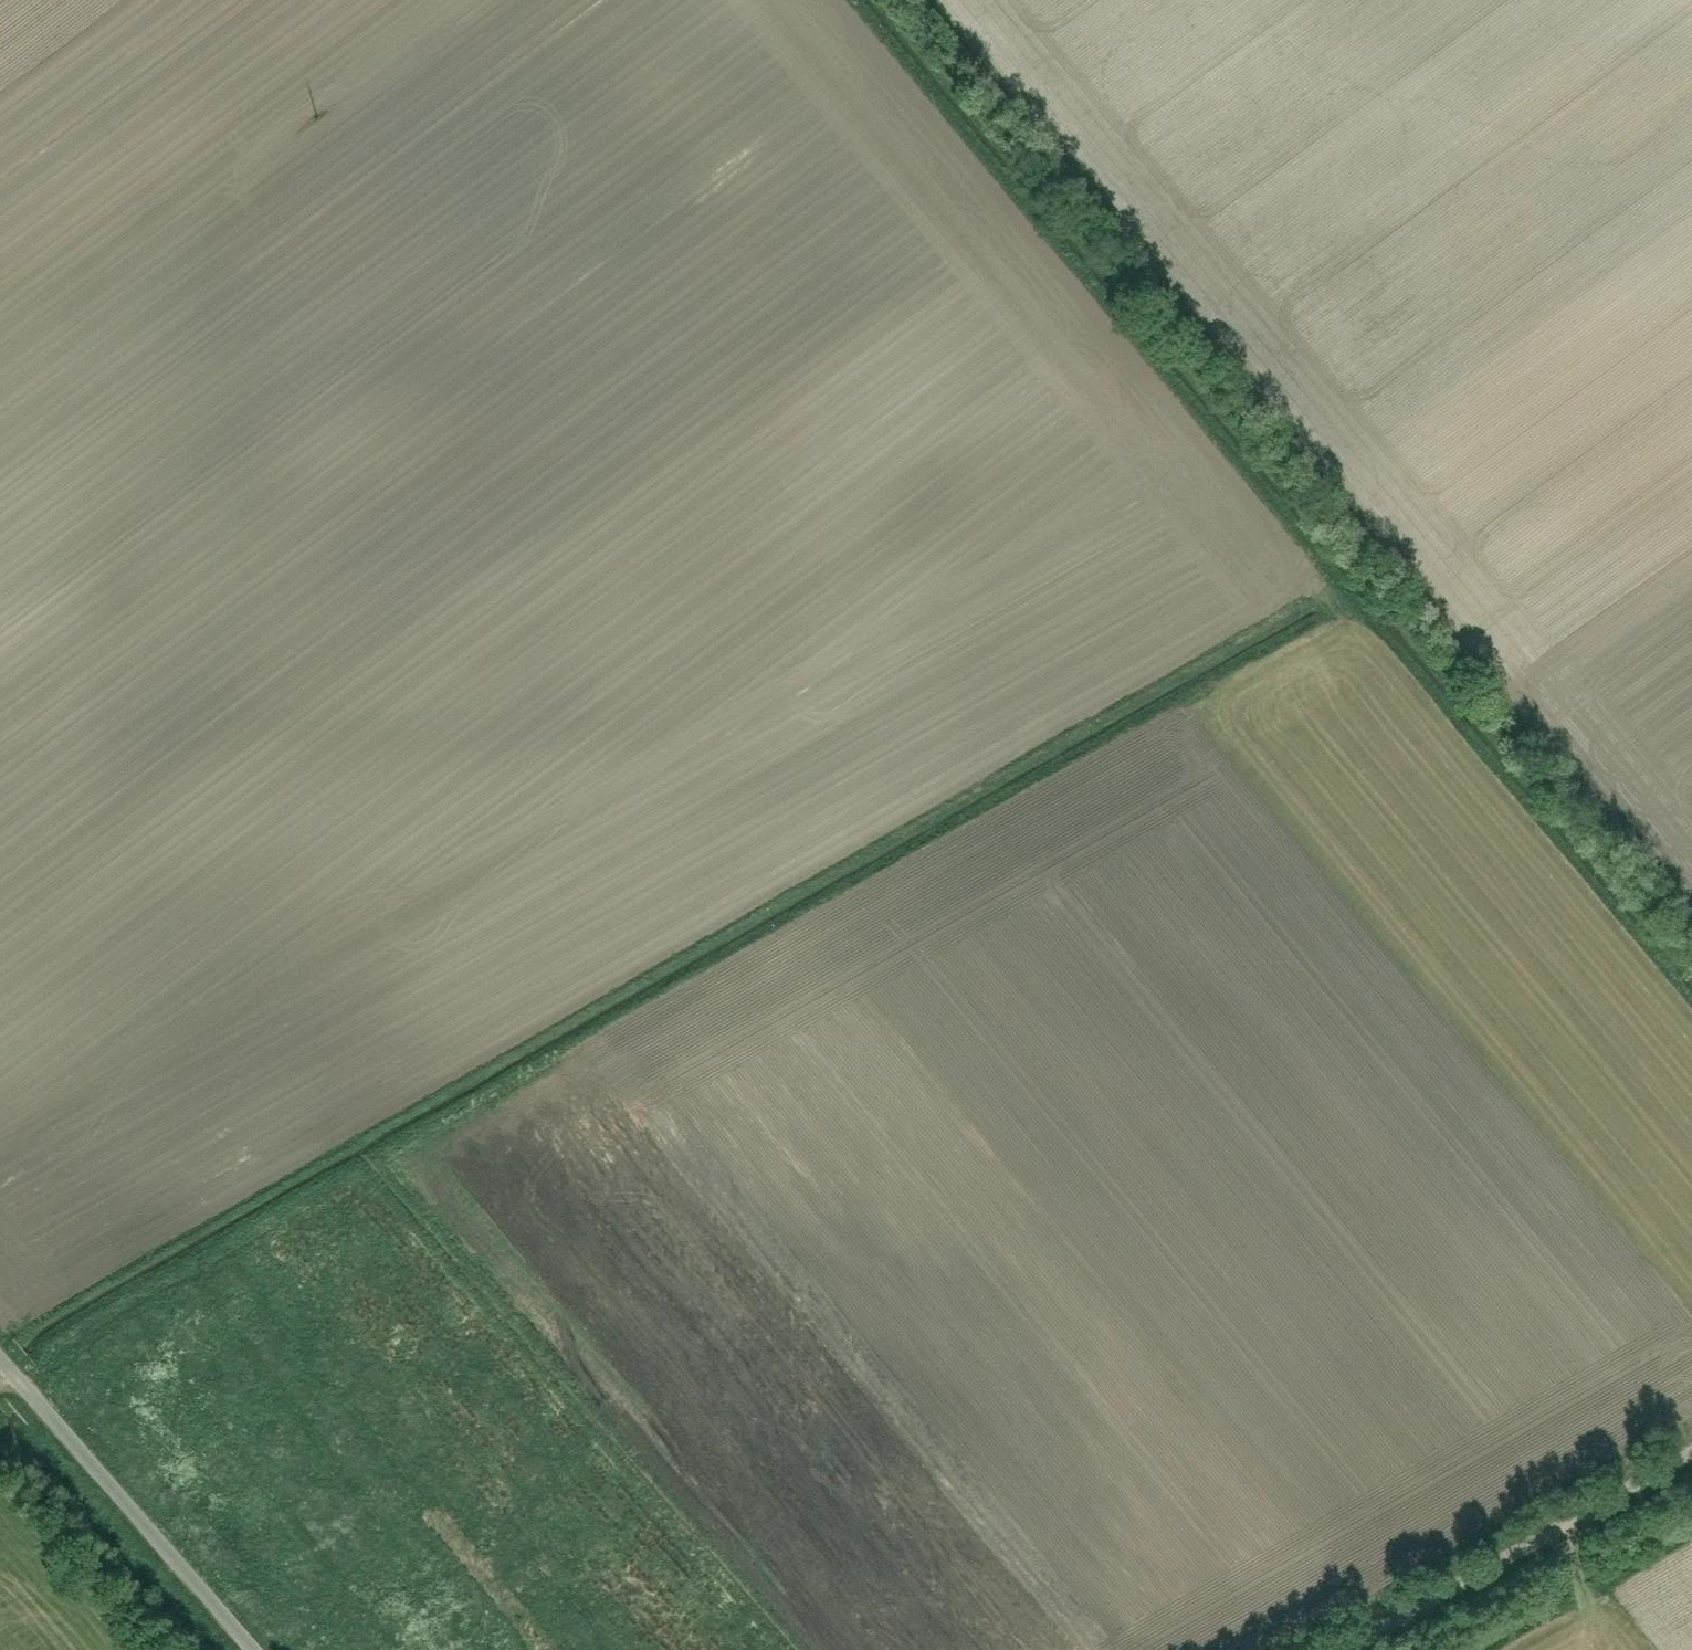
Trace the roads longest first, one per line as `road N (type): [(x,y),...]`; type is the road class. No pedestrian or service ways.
road 1 (unclassified): [(1365,1649),(1691,1466)]
road 2 (unclassified): [(0,1372),(241,1649)]

